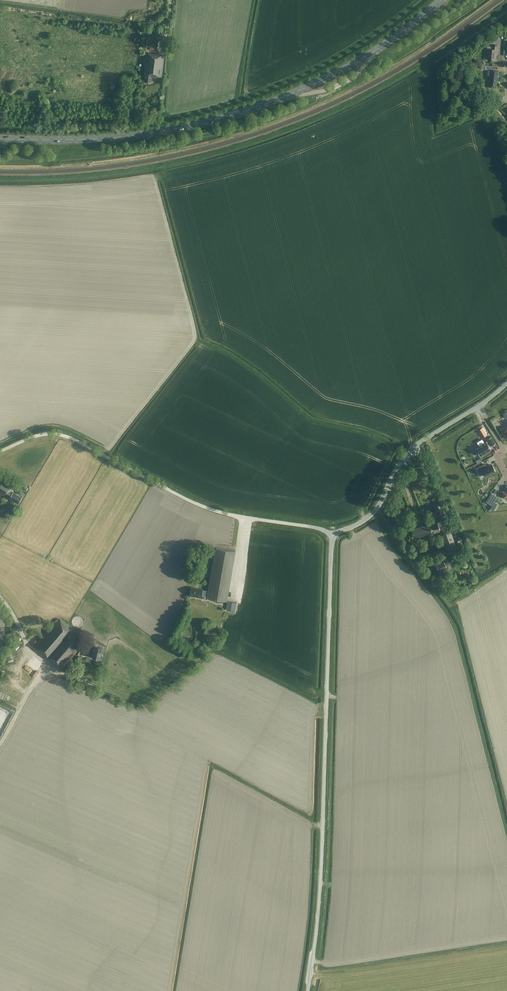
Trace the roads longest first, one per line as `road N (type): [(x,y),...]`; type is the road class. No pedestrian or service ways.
road 1 (unclassified): [(308,990),(322,872),(332,533)]
road 2 (unclassified): [(332,533),(217,512),(56,434),(0,451)]
road 3 (primary): [(0,138),(127,137),(292,94)]
road 4 (unclassified): [(332,533),(373,513),(408,452),(478,406)]

